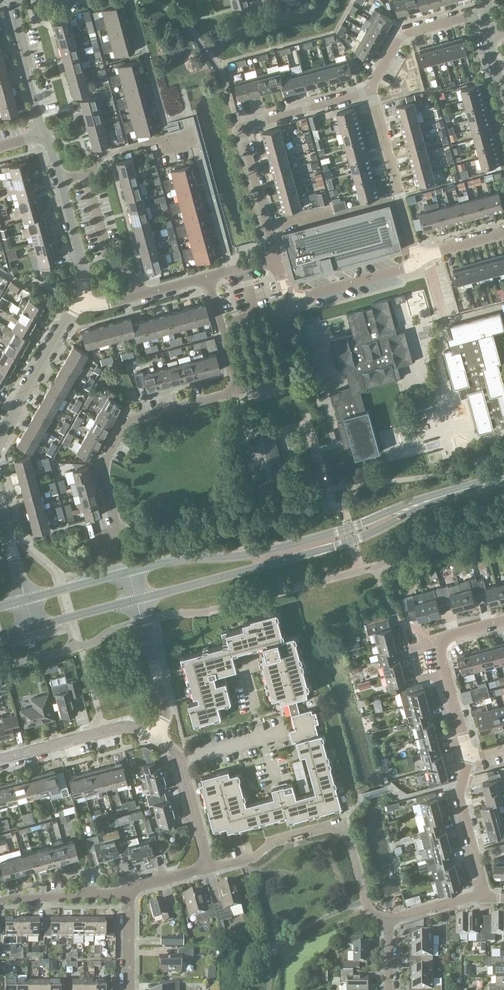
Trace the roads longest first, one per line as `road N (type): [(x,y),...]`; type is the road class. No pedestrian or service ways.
road 1 (residential): [(208,277),(238,391),(127,422),(103,468),(124,545)]
road 2 (secondary): [(429,500),(251,554),(128,571)]
road 3 (secondary): [(137,600),(338,545),(429,500)]
road 4 (residential): [(268,229),(241,126),(371,91)]
road 5 (unclassified): [(276,258),(286,292),(298,296),(407,268),(417,256)]
road 6 (unclassified): [(0,438),(80,297)]
road 7 (residential): [(0,759),(125,726),(154,738)]
road 8 (residential): [(371,91),(402,34),(483,12)]
road 9 (residential): [(209,866),(254,857),(274,838),(345,824)]
road 10 (residential): [(484,897),(459,794),(469,757)]
road 11 (residential): [(154,738),(166,710),(137,600)]
road 12 (unclassified): [(43,135),(14,0)]
road 13 (residential): [(139,295),(134,277),(107,253),(85,174)]
road 14 (residential): [(128,889),(0,901)]
road 15 (residential): [(85,174),(102,155),(197,135)]
road 16 (residential): [(469,757),(437,640)]
road 17 (unclassified): [(80,297),(84,269),(60,181)]

